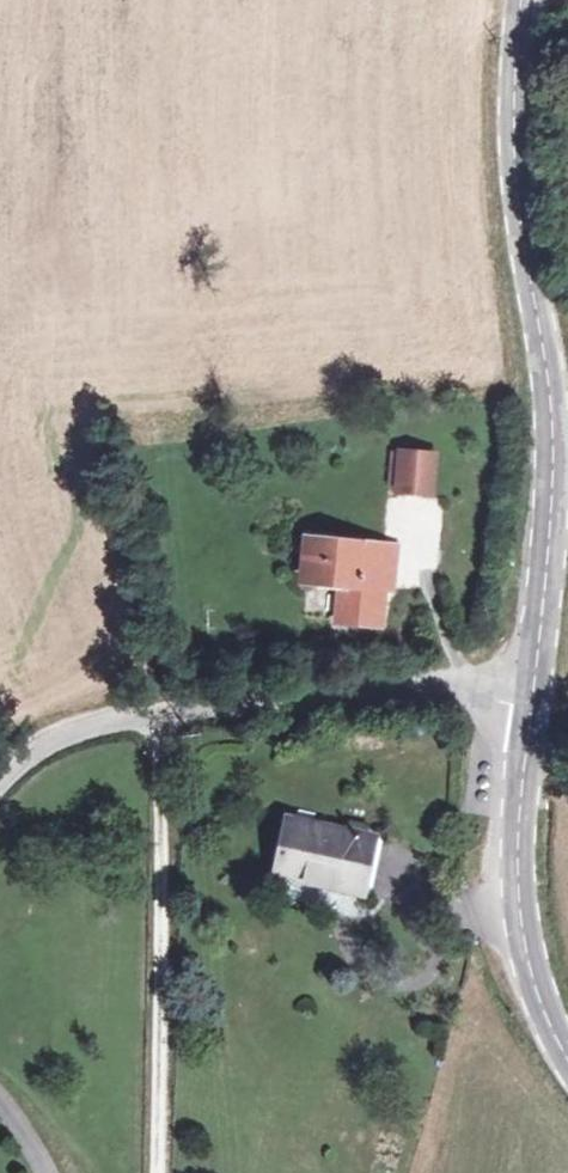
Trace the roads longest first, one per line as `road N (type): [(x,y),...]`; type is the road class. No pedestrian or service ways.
road 1 (tertiary): [(530,704),(557,410),(523,214),(523,0)]
road 2 (unclassified): [(530,704),(396,690),(185,708),(104,726),(0,785)]
road 3 (tertiary): [(567,1065),(533,993),(517,933),(515,859),(530,704)]

